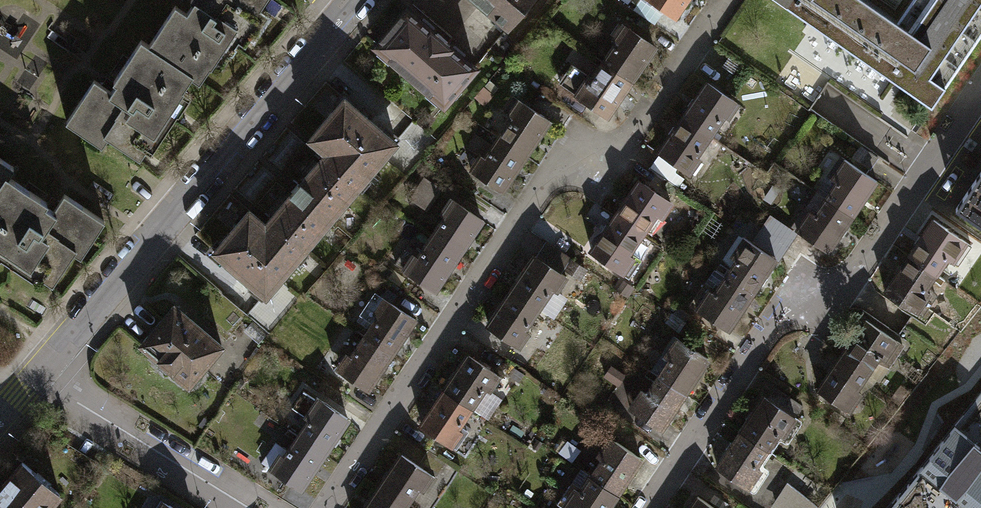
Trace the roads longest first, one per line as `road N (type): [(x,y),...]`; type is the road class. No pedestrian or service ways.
road 1 (residential): [(327,507),(551,171),(615,154),(722,0)]
road 2 (residential): [(34,381),(345,17)]
road 3 (residential): [(886,234),(843,286),(772,321),(651,507)]
road 4 (residential): [(34,381),(241,507)]
road 5 (residential): [(980,99),(886,234)]

